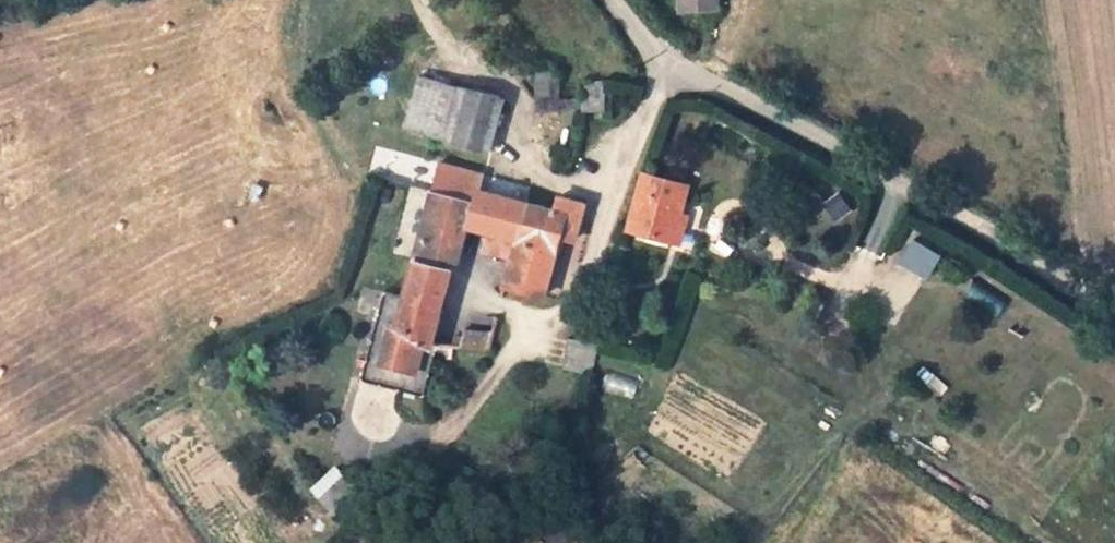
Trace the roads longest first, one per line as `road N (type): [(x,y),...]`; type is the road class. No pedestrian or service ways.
road 1 (unclassified): [(612,0),(673,68),(1006,241)]
road 2 (track): [(673,68),(583,295),(536,329)]
road 3 (track): [(1006,241),(1114,315)]

